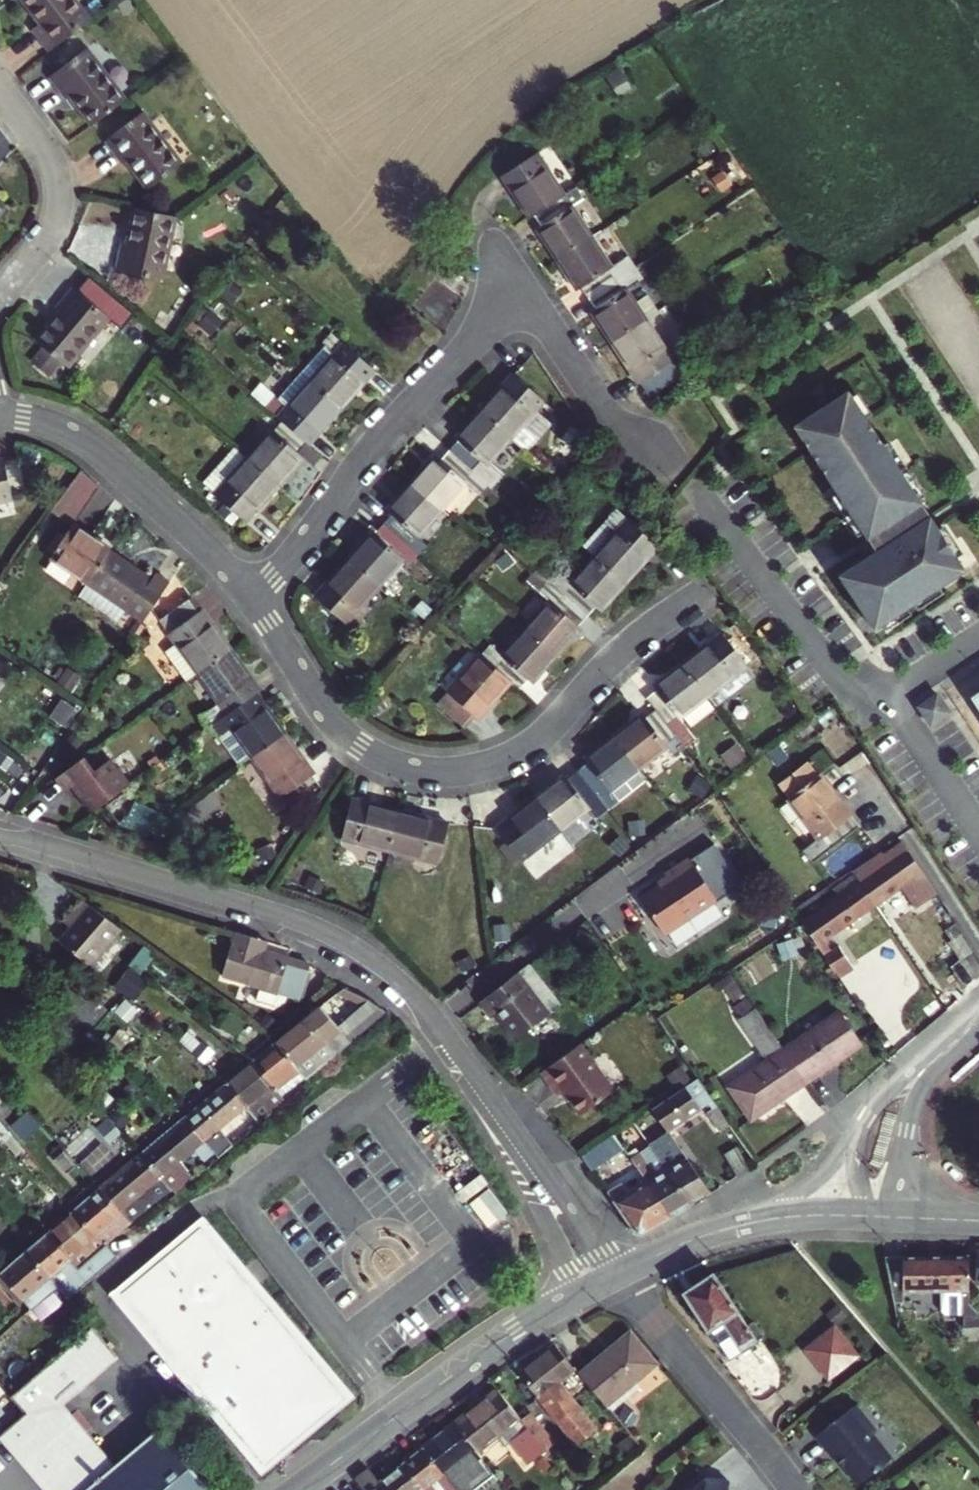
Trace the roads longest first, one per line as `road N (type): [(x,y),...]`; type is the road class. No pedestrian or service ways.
road 1 (residential): [(0,837),(257,905),(367,954),(402,982),(619,1275)]
road 2 (residential): [(253,595),(299,551),(382,436),(514,297),(529,302),(648,467)]
road 3 (residential): [(253,595),(338,732),(385,763),(437,771),(522,751),(647,631),(707,590)]
road 4 (tertiary): [(295,1489),(507,1339),(619,1275)]
road 5 (residential): [(0,417),(48,422),(102,450),(253,595)]
road 6 (residential): [(788,1489),(619,1275)]
road 7 (residential): [(0,292),(44,240),(59,194),(54,169),(0,92)]
road 8 (tertiary): [(619,1275),(769,1219)]
road 9 (residential): [(957,1037),(889,1090),(858,1132)]
road 10 (residential): [(858,1132),(831,1167),(769,1219)]
road 11 (residential): [(967,1220),(924,1181),(911,1119)]

